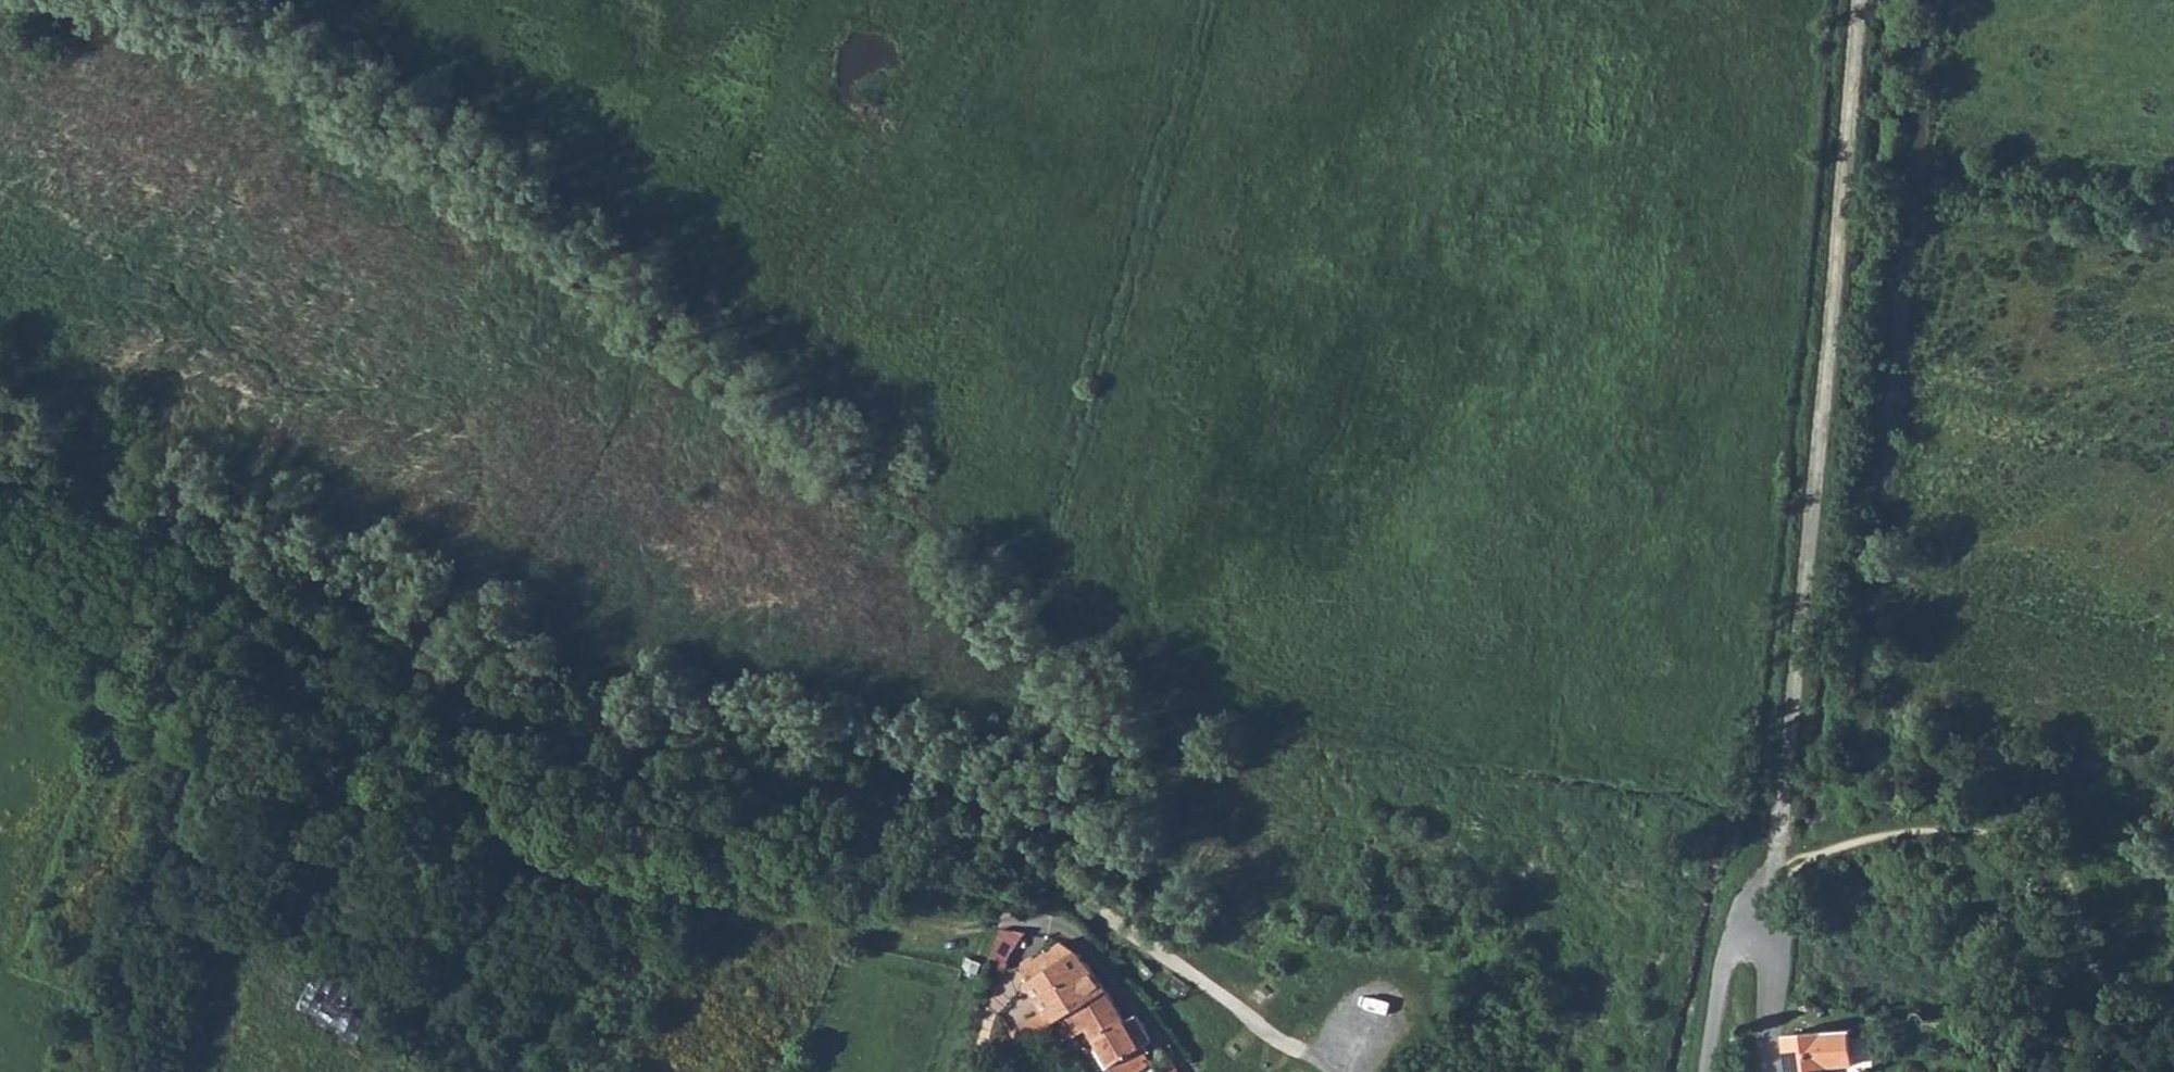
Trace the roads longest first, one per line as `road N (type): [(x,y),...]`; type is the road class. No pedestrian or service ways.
road 1 (track): [(1779,852),(1864,0)]
road 2 (track): [(2173,1017),(2131,1005),(2100,981),(2082,917),(2064,888),(2012,841),(1948,832),(1897,836),(1777,872)]
road 3 (residential): [(1774,907),(1748,917),(1728,947),(1706,1071)]
road 4 (residential): [(1774,1071),(1774,907)]

